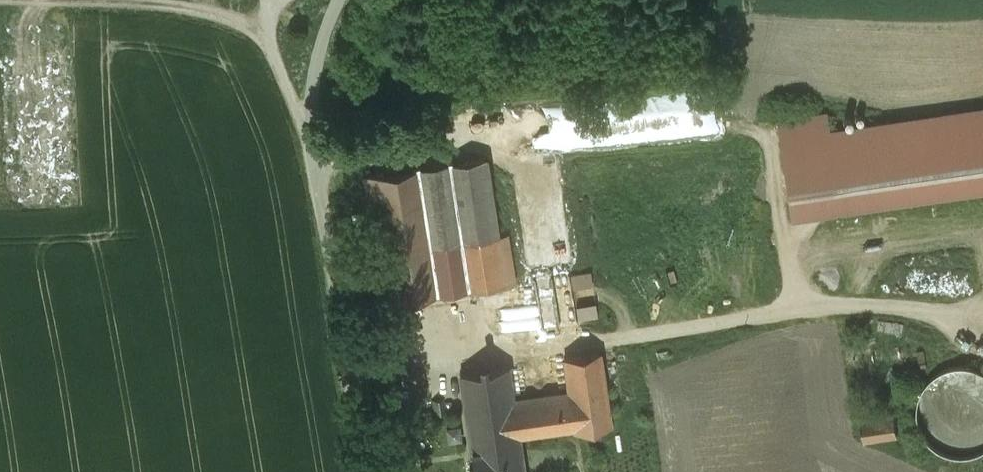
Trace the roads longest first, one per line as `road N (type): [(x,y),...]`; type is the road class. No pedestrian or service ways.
road 1 (unclassified): [(365,471),(311,127)]
road 2 (track): [(105,0),(271,24),(269,0)]
road 3 (unclassified): [(311,127),(270,44),(271,24),(288,0)]
road 4 (unclassified): [(311,127),(314,76),(340,0)]

